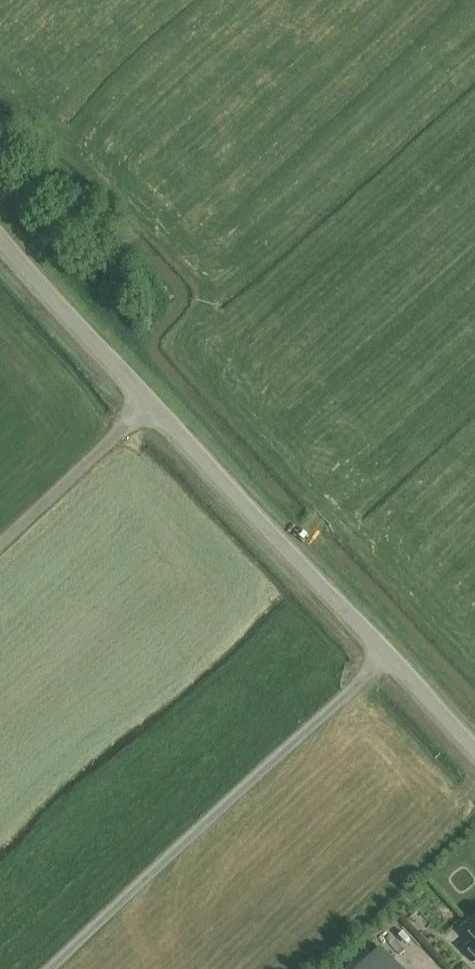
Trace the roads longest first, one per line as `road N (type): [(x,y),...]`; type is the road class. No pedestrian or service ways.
road 1 (tertiary): [(474,751),(0,238)]

